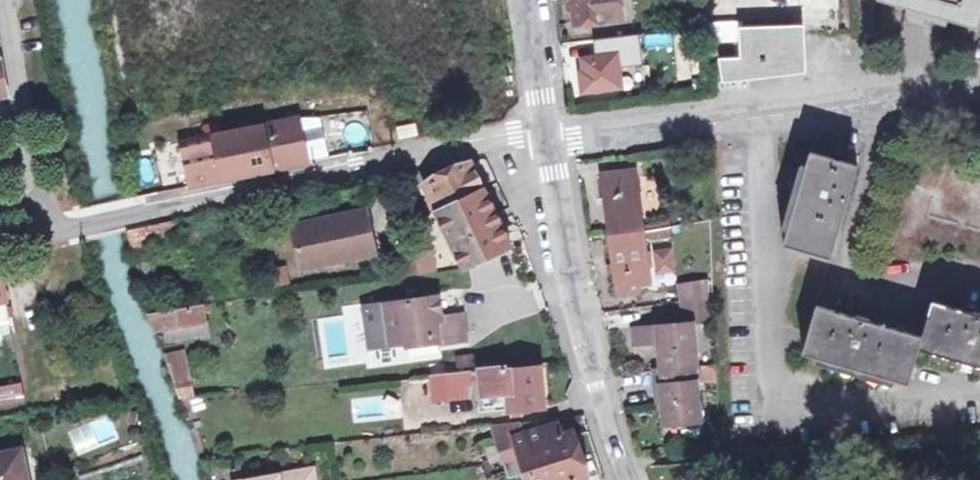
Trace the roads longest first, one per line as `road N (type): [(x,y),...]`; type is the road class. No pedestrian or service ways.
road 1 (unclassified): [(42,227),(391,155),(544,133)]
road 2 (residential): [(979,405),(844,416),(776,392),(755,110)]
road 3 (unclassified): [(544,133),(588,357),(627,479)]
road 4 (unclassified): [(4,0),(42,227)]
road 5 (unclassified): [(979,91),(755,110)]
road 6 (unclassified): [(755,110),(544,133)]
road 7 (unclassified): [(524,0),(544,133)]

